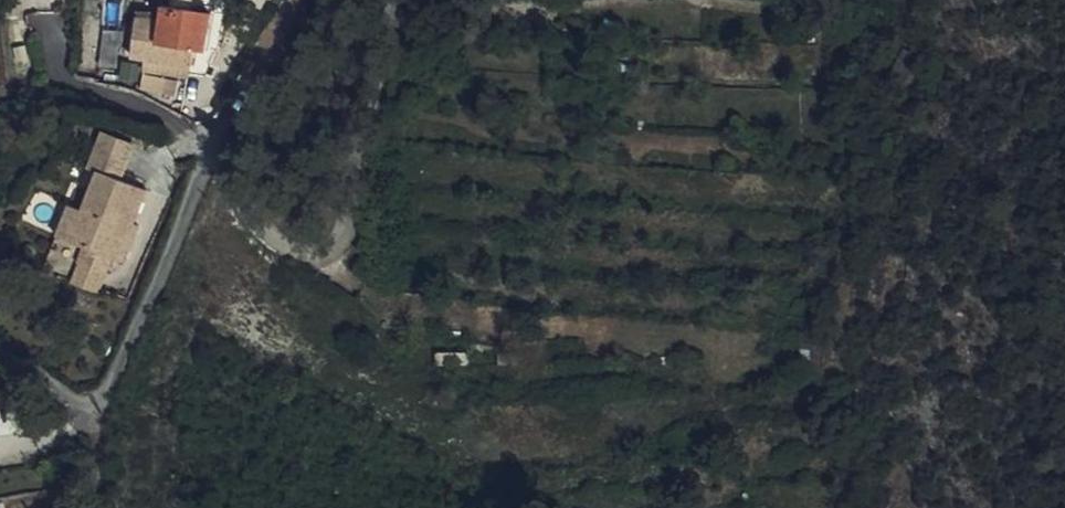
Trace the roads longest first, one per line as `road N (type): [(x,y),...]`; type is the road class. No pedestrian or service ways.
road 1 (track): [(0,350),(67,402),(95,410),(206,146),(133,100),(70,84),(50,59),(50,0)]

